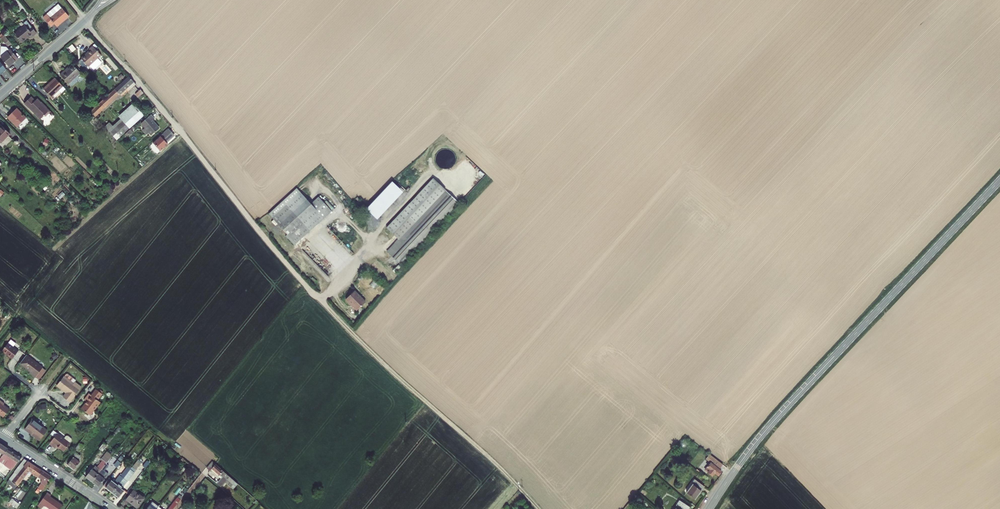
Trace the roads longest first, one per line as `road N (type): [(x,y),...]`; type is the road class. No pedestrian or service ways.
road 1 (track): [(84,20),(315,296),(539,508)]
road 2 (tertiary): [(999,180),(773,421),(709,508)]
road 3 (tertiary): [(112,508),(4,438)]

